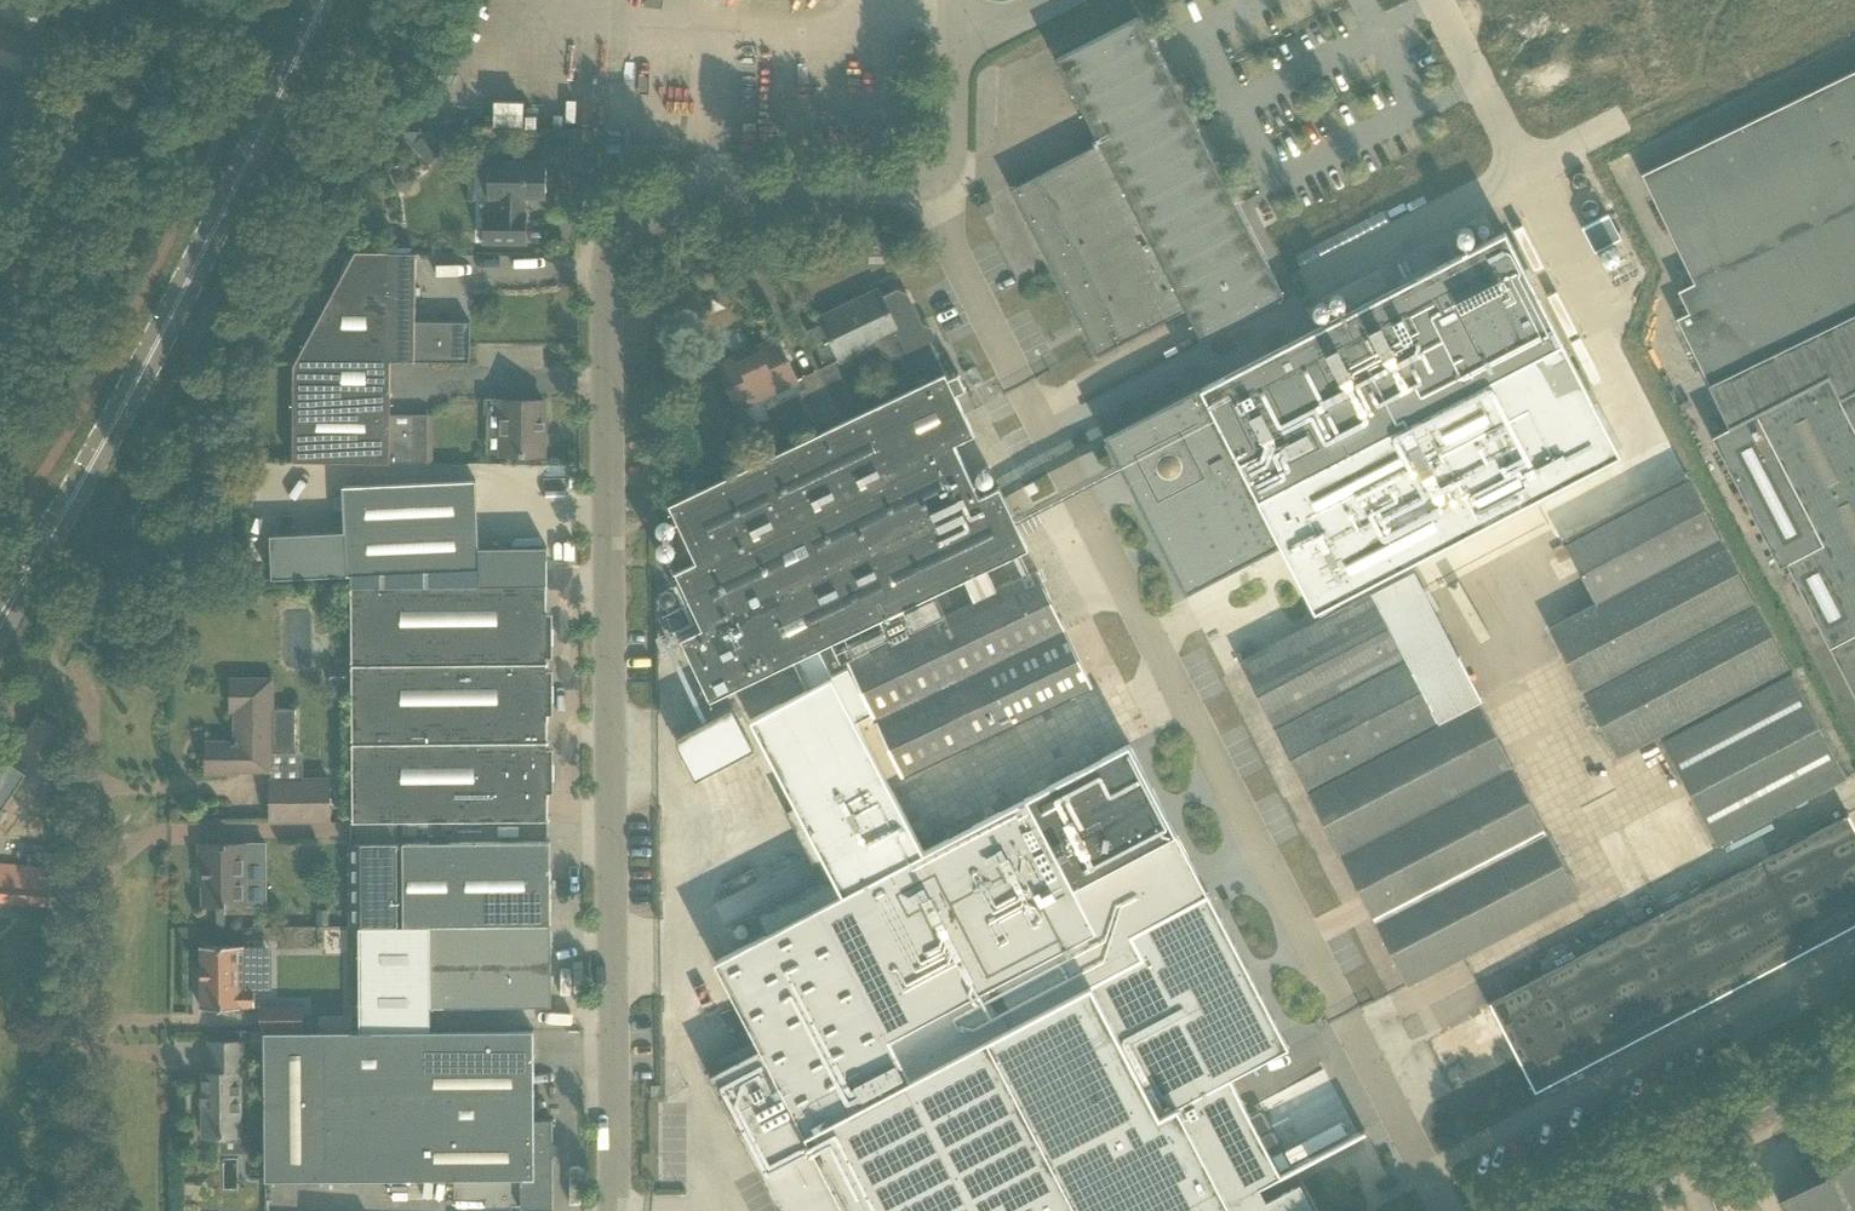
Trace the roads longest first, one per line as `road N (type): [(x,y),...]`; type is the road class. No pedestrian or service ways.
road 1 (unclassified): [(603,1210),(600,289),(607,246),(637,203),(664,192),(924,185),(941,170),(946,150),(955,26)]
road 2 (secondary): [(0,620),(69,506),(204,245),(319,0)]
road 3 (residential): [(96,1210),(86,1007),(87,686)]
road 4 (tertiary): [(1567,1210),(1854,1059)]

